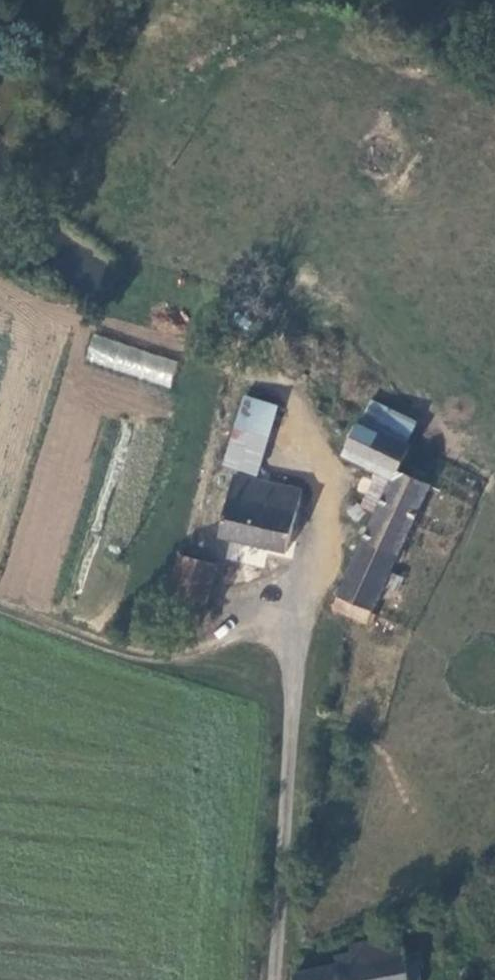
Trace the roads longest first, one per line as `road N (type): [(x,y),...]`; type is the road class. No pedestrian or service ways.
road 1 (track): [(269,979),(291,629),(179,654),(139,651),(0,605)]

